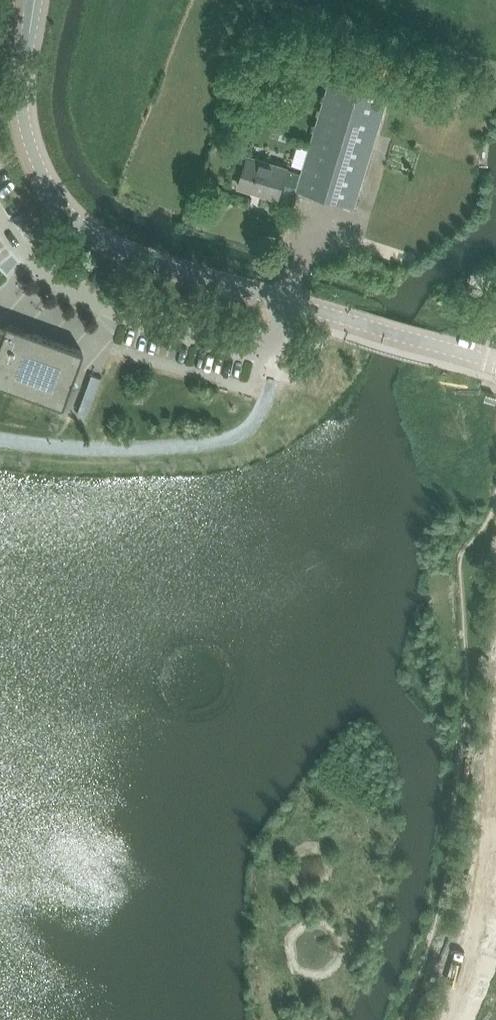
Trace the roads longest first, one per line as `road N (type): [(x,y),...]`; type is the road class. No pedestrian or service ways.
road 1 (residential): [(495,361),(147,262),(88,231),(50,184),(26,128),(35,0)]
road 2 (residential): [(447,1019),(475,926),(495,795)]

